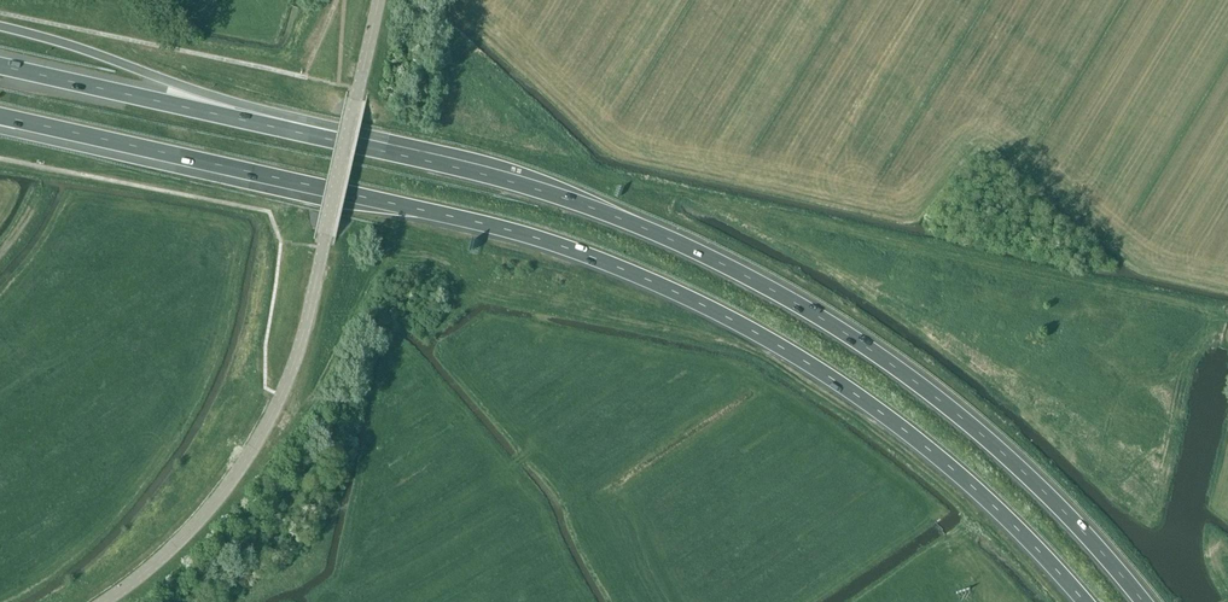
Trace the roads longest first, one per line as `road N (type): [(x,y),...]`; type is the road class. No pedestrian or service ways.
road 1 (trunk): [(1146,601),(1010,456),(930,394),(851,338),(643,228),(452,167),(0,66)]
road 2 (trunk): [(0,116),(511,231),(668,289),(763,337),(913,438),(982,496),(1081,601)]
road 3 (tertiary): [(105,601),(204,517),(268,423),(310,308),(378,0)]

